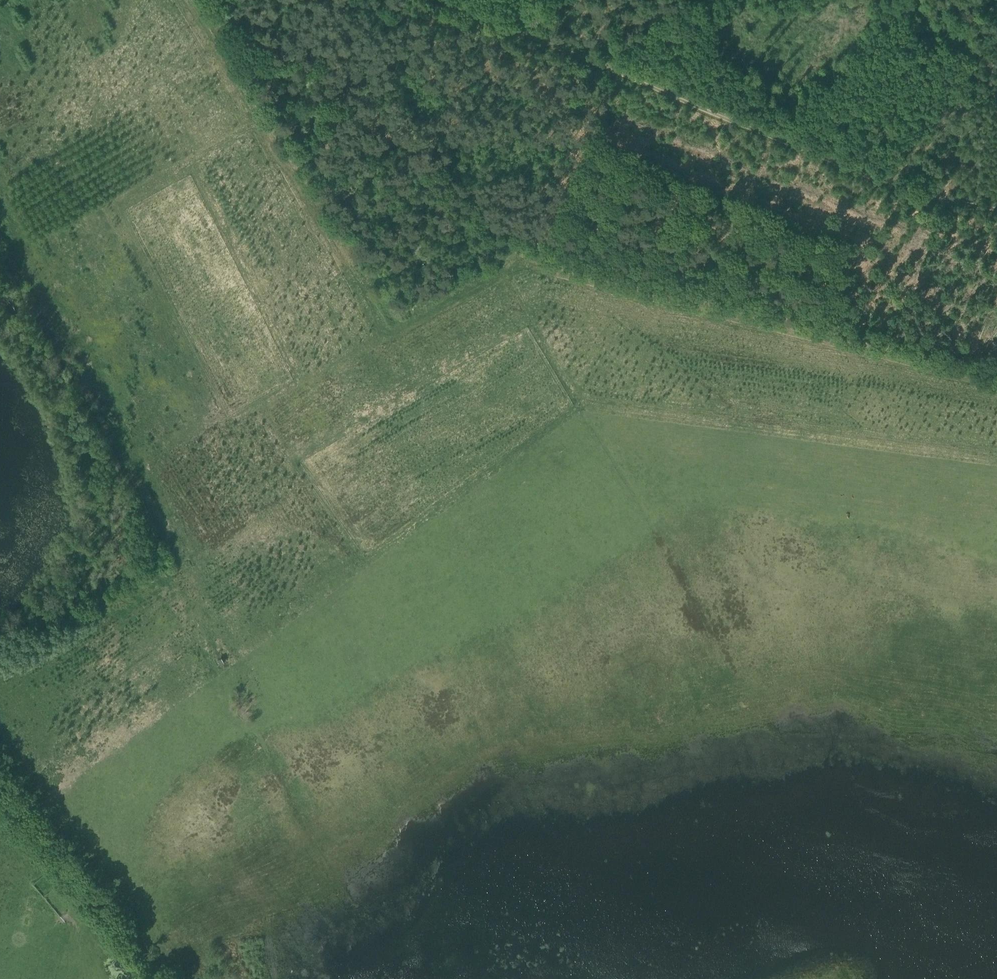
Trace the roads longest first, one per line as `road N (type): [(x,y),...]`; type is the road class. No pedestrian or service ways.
road 1 (track): [(996,209),(908,195),(440,0)]
road 2 (track): [(0,787),(166,978)]

